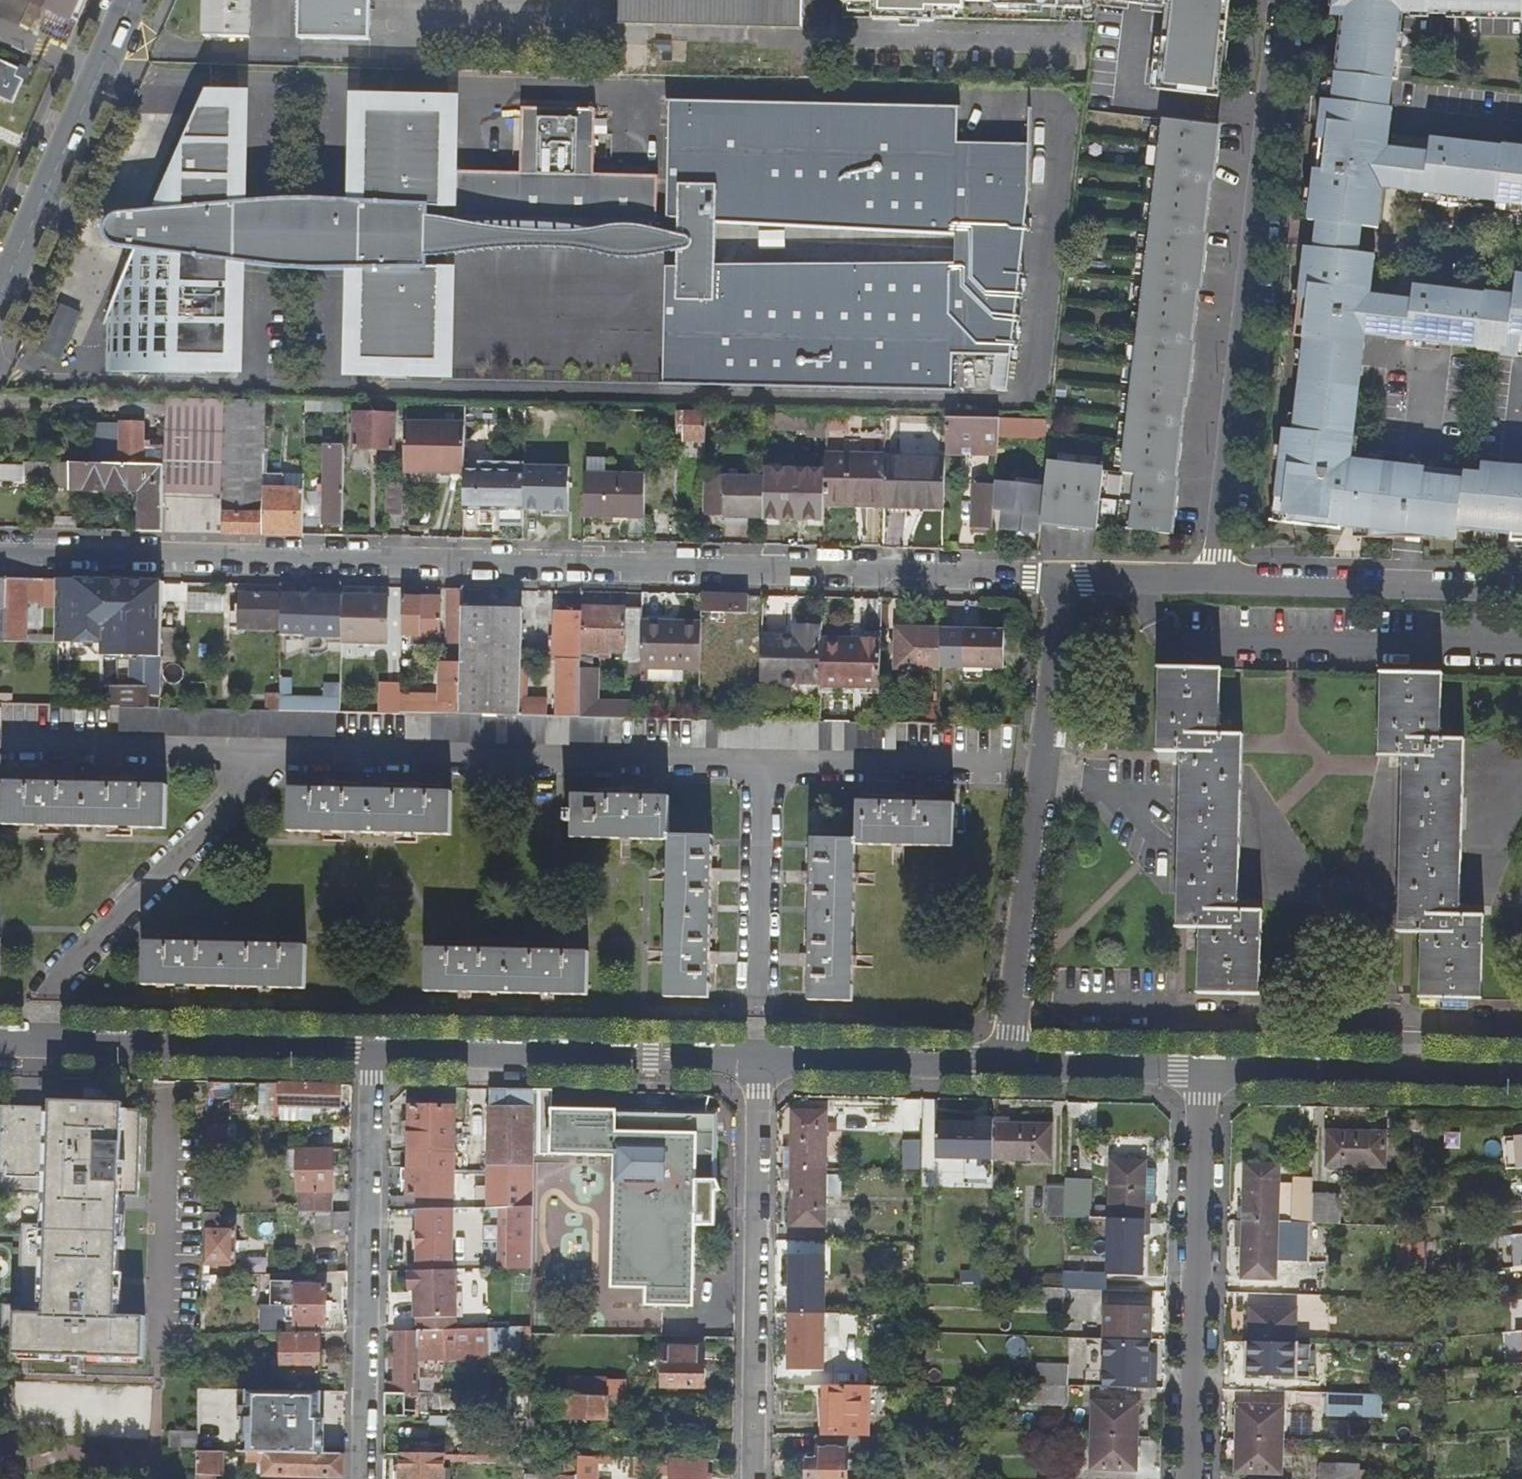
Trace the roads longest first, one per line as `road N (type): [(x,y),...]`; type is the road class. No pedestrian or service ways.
road 1 (residential): [(0,550),(1006,571),(1063,579)]
road 2 (residential): [(1280,0),(1214,581)]
road 3 (residential): [(1063,579),(1006,1061)]
road 4 (residential): [(368,1051),(359,1478)]
road 5 (residential): [(758,1057),(754,1478)]
road 6 (residential): [(1204,1068),(1191,1478)]
road 7 (residential): [(758,1057),(368,1051)]
road 8 (residential): [(368,1051),(0,1040)]
road 9 (secondary): [(0,291),(126,0)]
road 10 (residential): [(1521,1075),(1204,1068)]
road 11 (residential): [(1521,589),(1214,581)]
road 12 (residential): [(1006,1061),(758,1057)]
road 13 (residential): [(1204,1068),(1006,1061)]
road 14 (residential): [(1214,581),(1063,579)]

